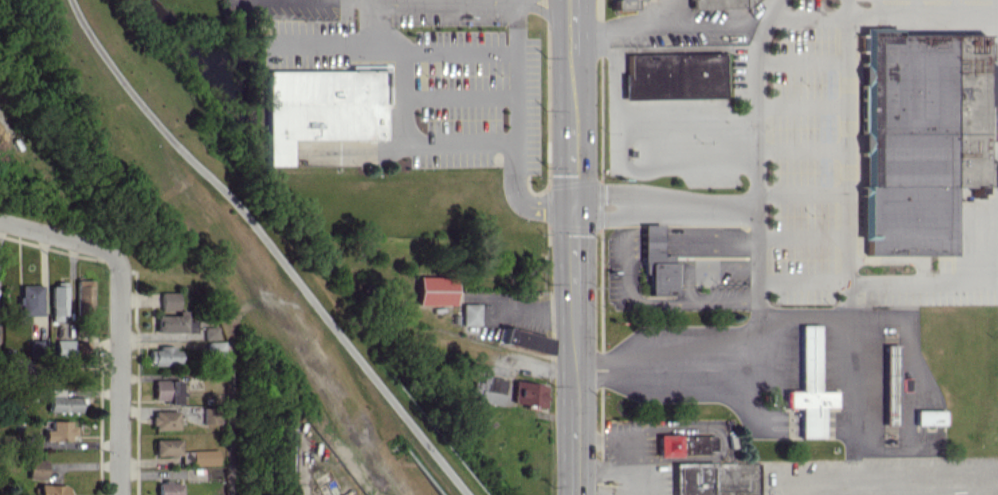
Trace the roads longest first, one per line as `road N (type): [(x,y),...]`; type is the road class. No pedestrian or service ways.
road 1 (tertiary): [(573,206),(575,494)]
road 2 (residential): [(120,253),(118,494)]
road 3 (tertiary): [(573,206),(586,37)]
road 4 (residential): [(230,342),(231,494)]
road 5 (residential): [(0,218),(120,253)]
road 6 (tertiary): [(559,0),(562,122)]

